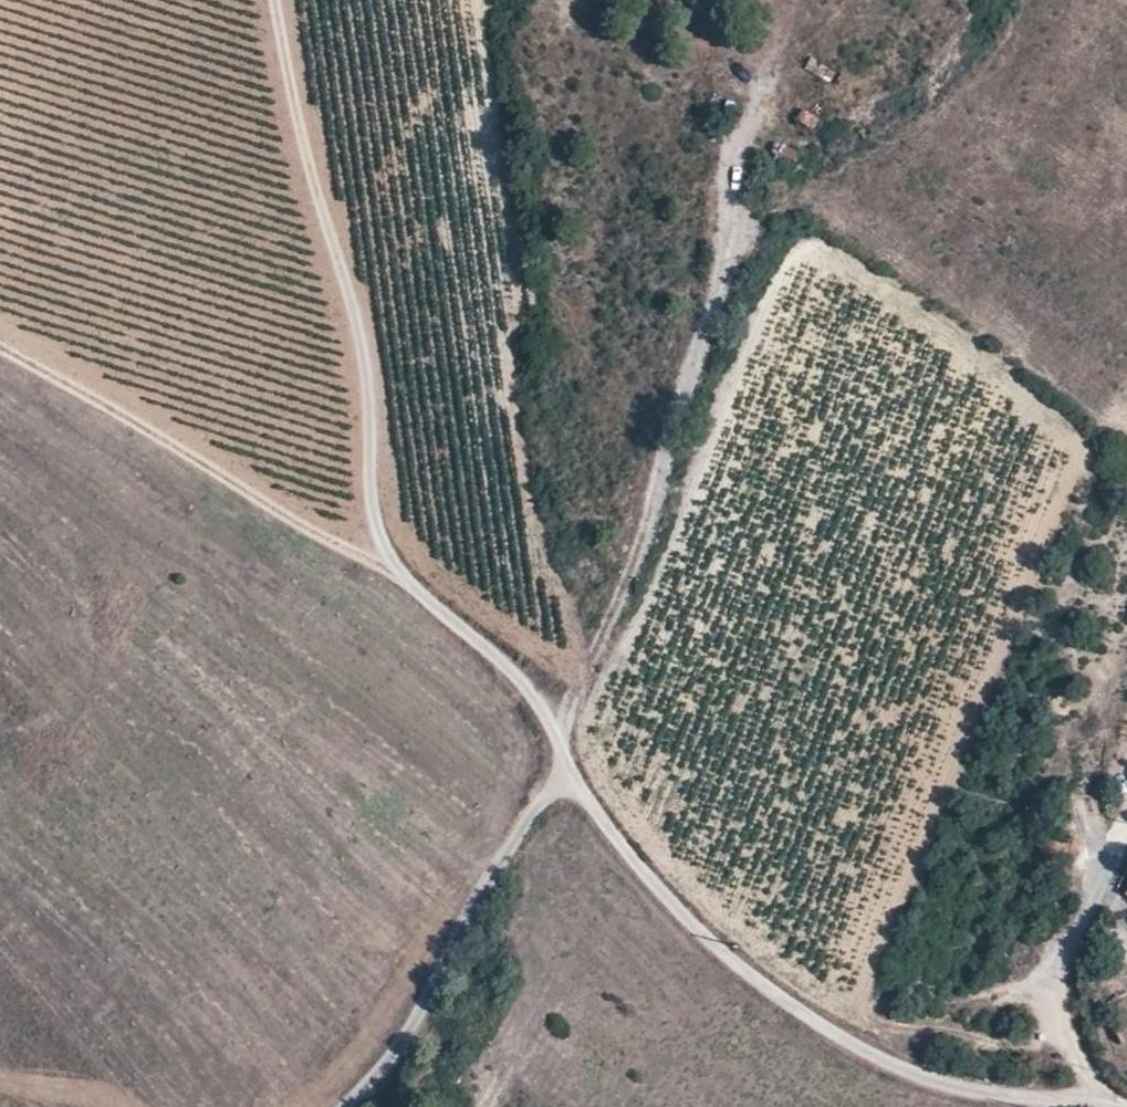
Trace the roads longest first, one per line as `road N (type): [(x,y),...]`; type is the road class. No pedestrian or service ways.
road 1 (unclassified): [(565,768),(553,727),(532,696),(391,568),(372,501),(359,346),(275,0)]
road 2 (residential): [(1126,1106),(1088,1095),(1010,1094),(873,1055),(729,958),(654,883),(565,768)]
road 3 (unclassified): [(565,768),(346,1106)]

